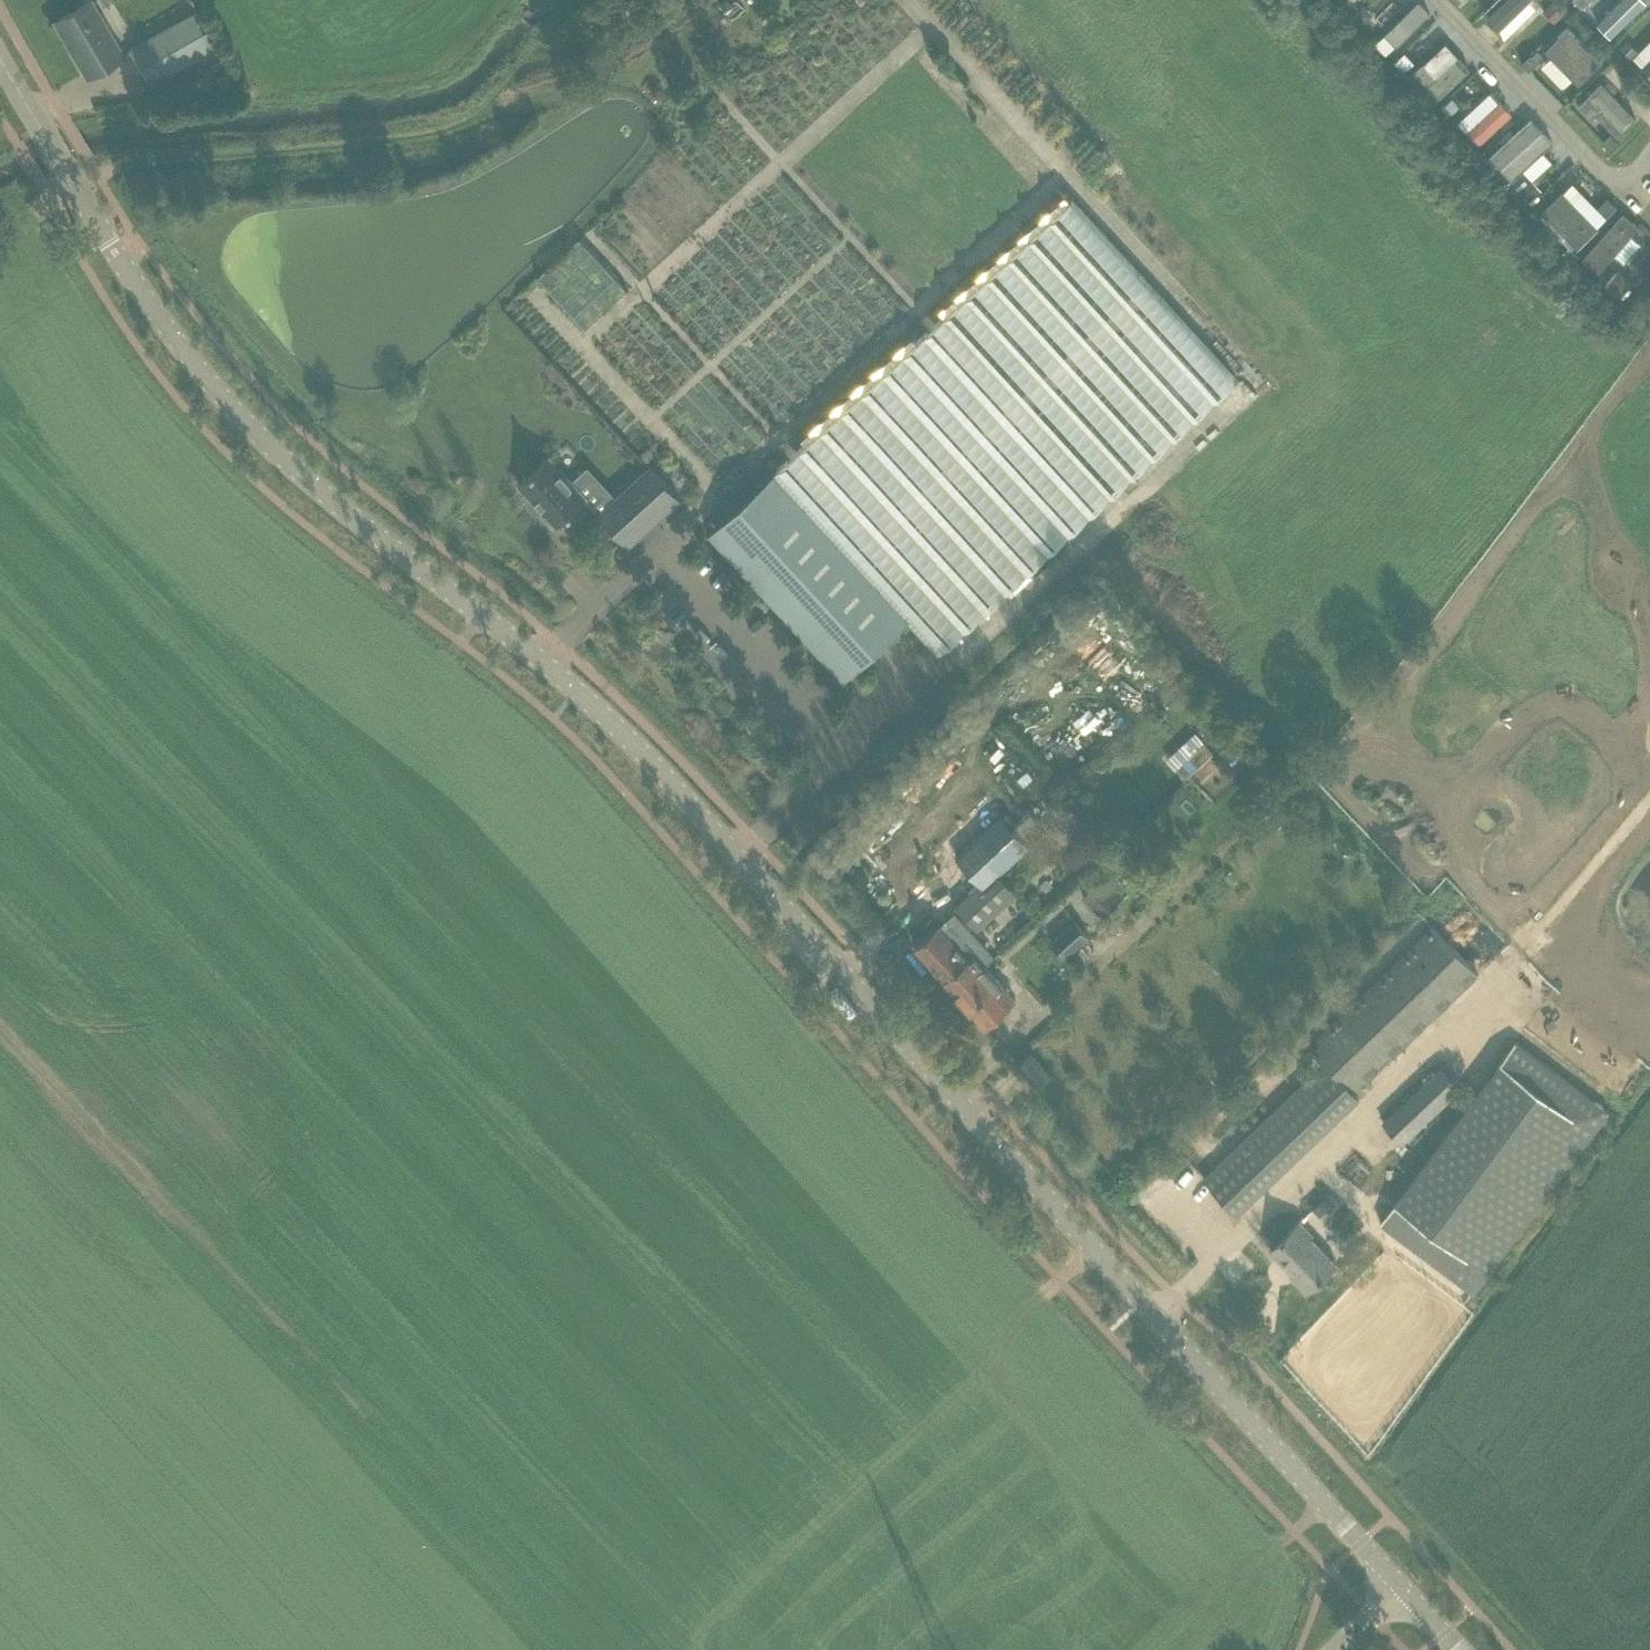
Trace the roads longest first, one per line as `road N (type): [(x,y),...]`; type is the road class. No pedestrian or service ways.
road 1 (tertiary): [(1402,1587),(1116,1280),(613,718),(338,501),(181,355),(0,65)]
road 2 (track): [(79,194),(126,167),(423,137),(479,114),(529,62)]
road 3 (track): [(529,62),(645,18),(672,0)]

